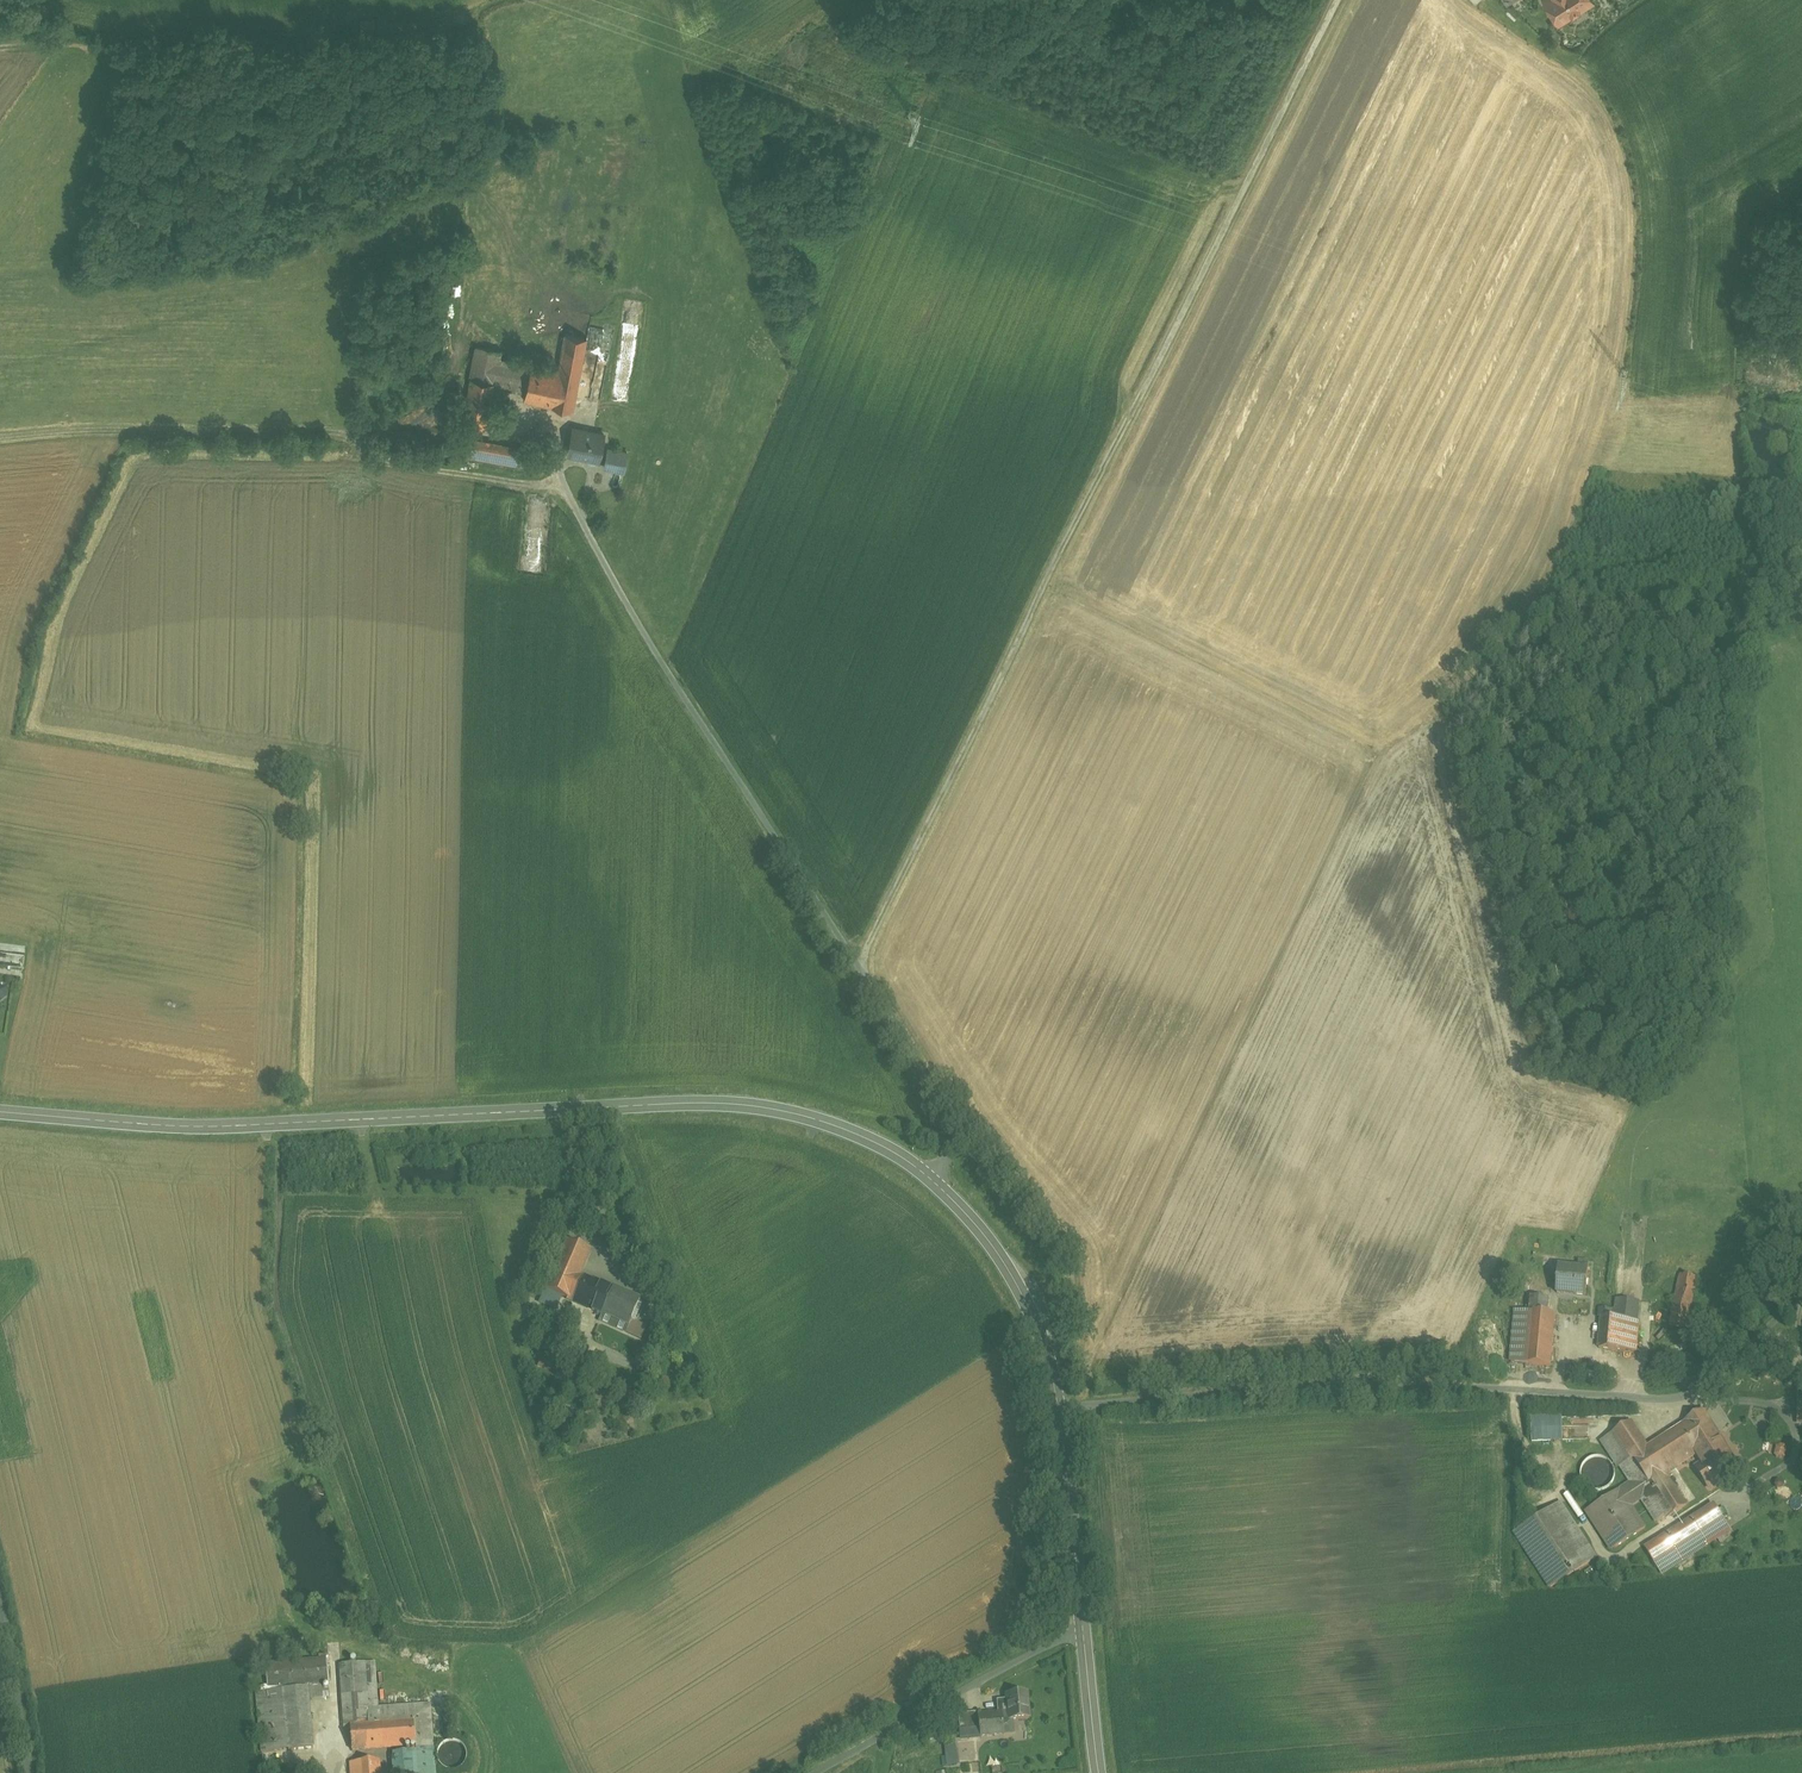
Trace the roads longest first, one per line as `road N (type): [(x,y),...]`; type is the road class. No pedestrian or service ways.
road 1 (secondary): [(0,1112),(214,1127),(644,1106),(783,1112),(899,1157),(976,1225),(1030,1310),(1058,1407)]
road 2 (track): [(863,977),(1072,586),(1248,184),(1340,0)]
road 3 (unclassified): [(1801,1282),(1711,1367),(1349,1396),(1058,1407)]
road 4 (track): [(576,510),(523,483),(399,464),(358,439),(94,426),(0,434)]
road 5 (unclassified): [(1087,1639),(813,1772)]
road 6 (secondary): [(1058,1407),(1087,1639)]
road 7 (unclassified): [(30,1772),(0,1610)]
road 8 (secondary): [(1087,1639),(1102,1772)]

